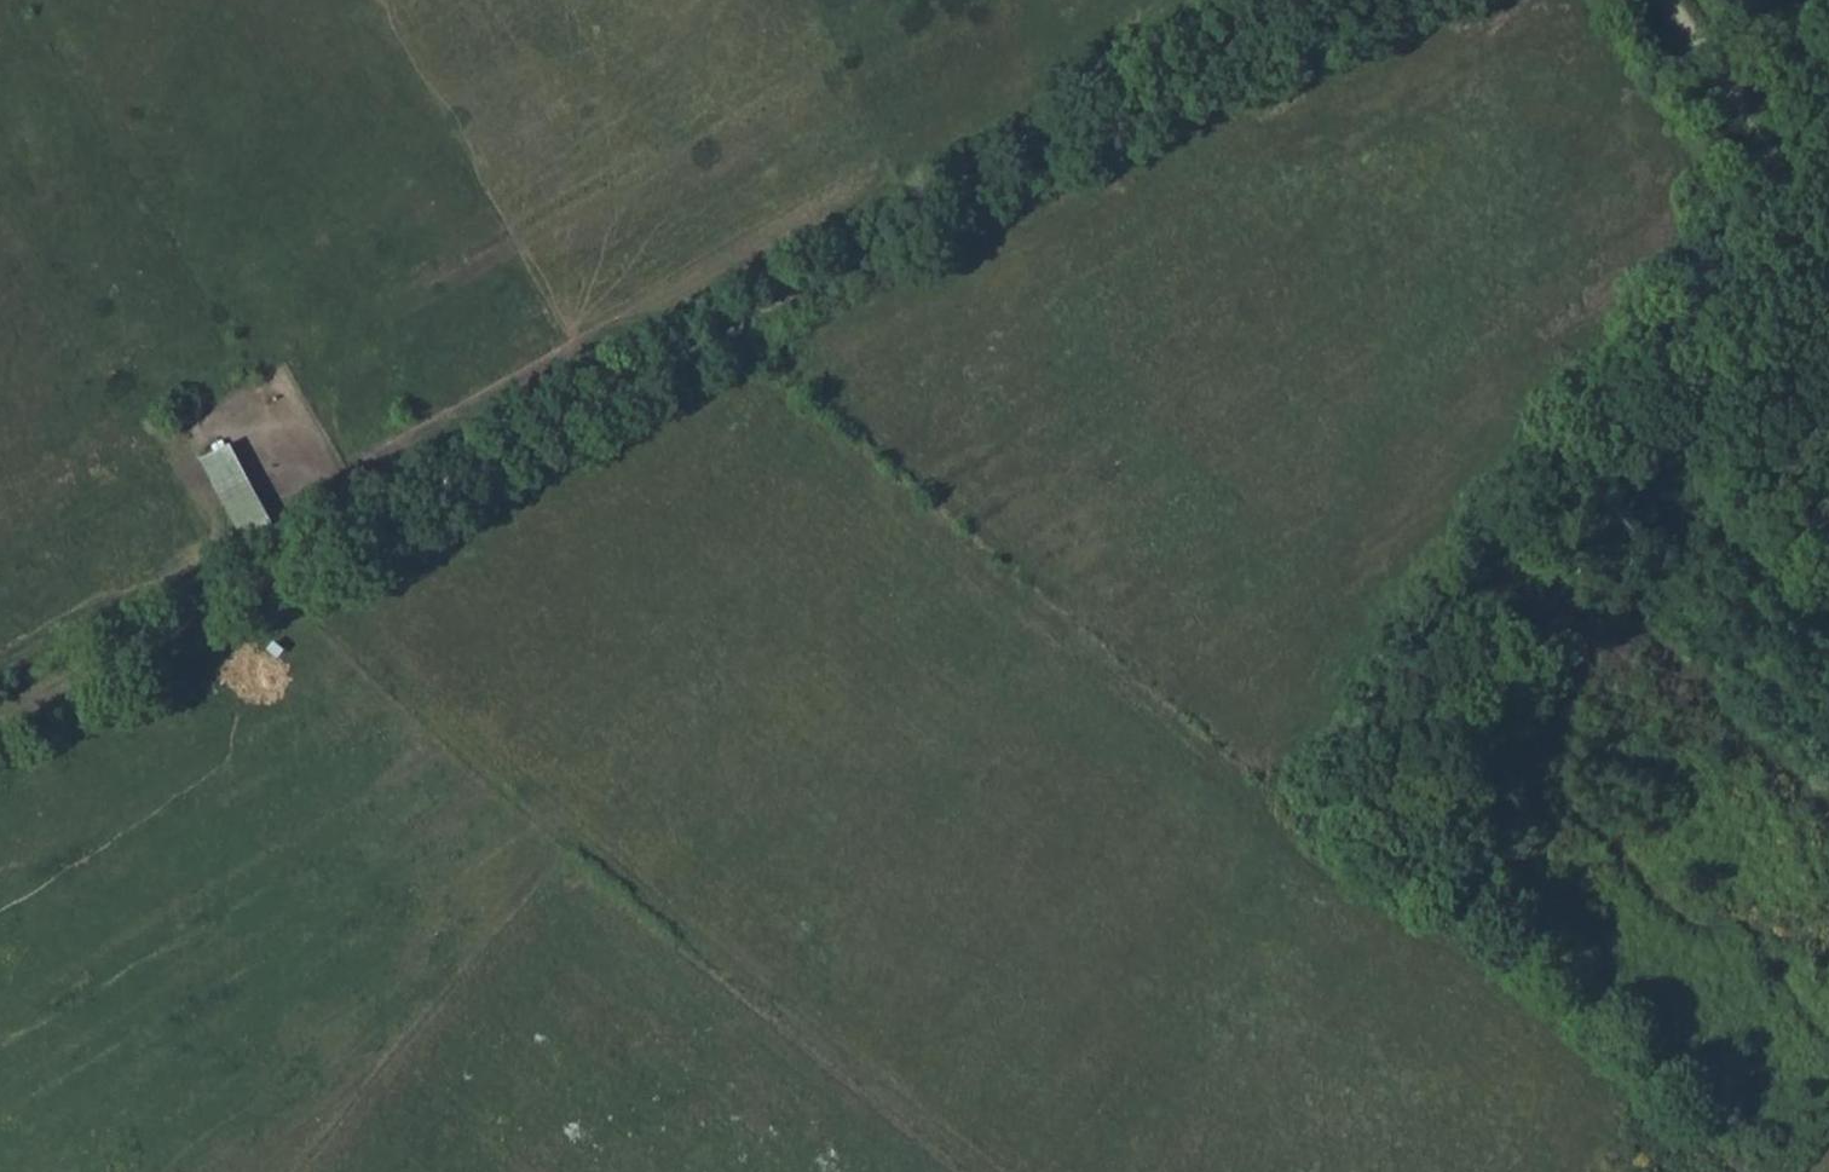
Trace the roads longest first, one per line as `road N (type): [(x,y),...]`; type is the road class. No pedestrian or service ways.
road 1 (track): [(0,718),(1317,0)]
road 2 (track): [(1662,0),(1828,264)]

